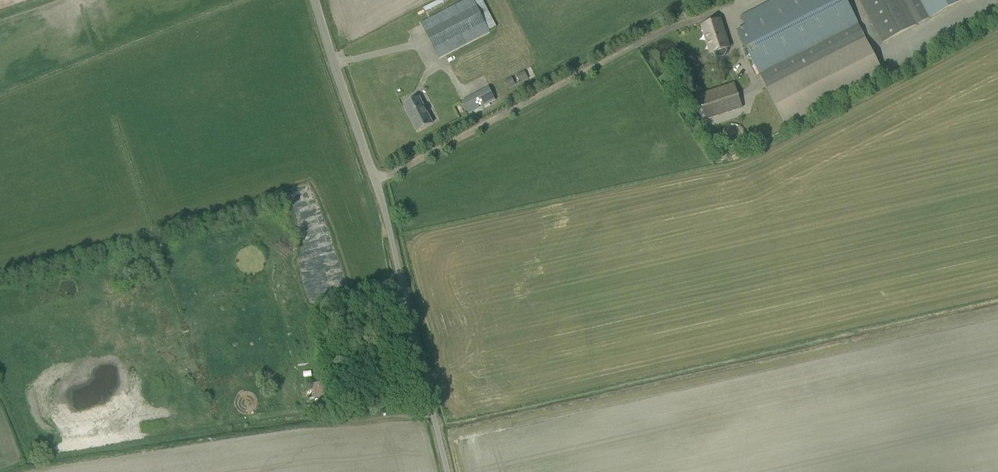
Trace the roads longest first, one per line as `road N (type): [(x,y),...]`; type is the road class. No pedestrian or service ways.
road 1 (unclassified): [(447,471),(377,176),(314,0)]

